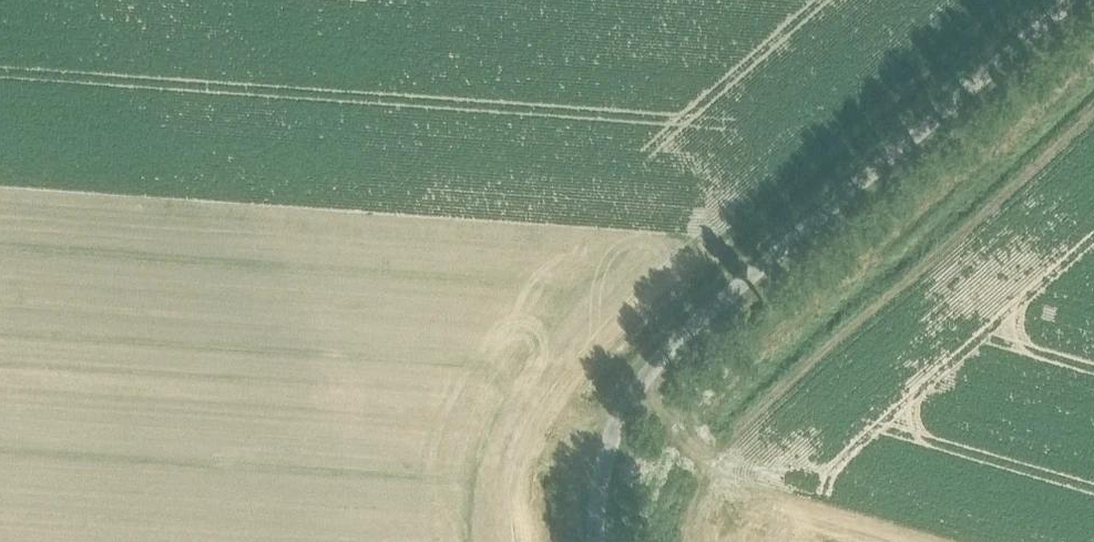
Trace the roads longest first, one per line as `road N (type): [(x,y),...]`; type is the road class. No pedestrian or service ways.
road 1 (track): [(1069,0),(639,383),(598,472),(597,541)]

